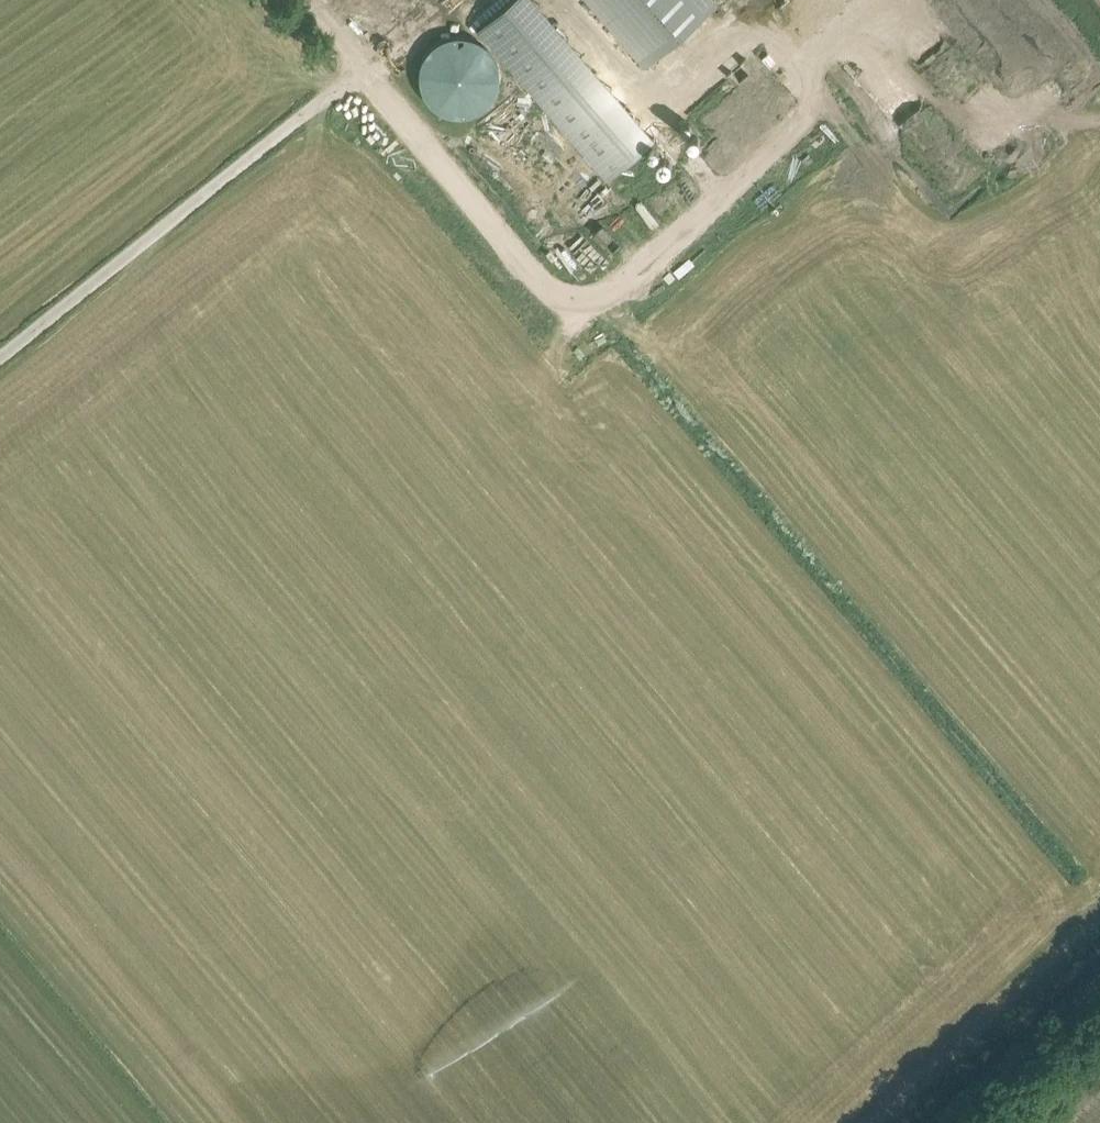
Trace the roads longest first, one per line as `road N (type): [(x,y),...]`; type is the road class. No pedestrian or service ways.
road 1 (track): [(0,355),(364,66)]
road 2 (track): [(957,1122),(1099,990)]

